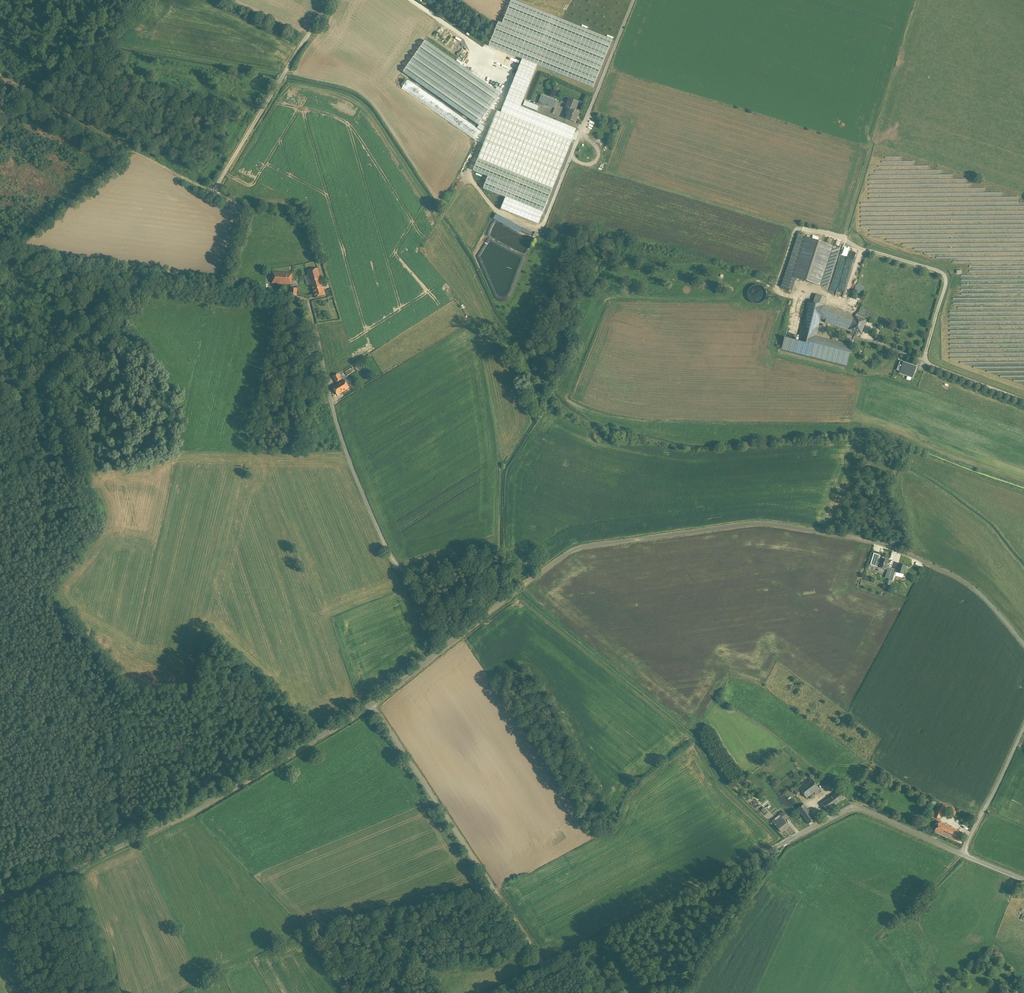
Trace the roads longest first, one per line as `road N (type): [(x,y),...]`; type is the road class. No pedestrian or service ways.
road 1 (track): [(330,0),(217,189),(239,221),(221,280),(226,289),(302,298),(310,307),(347,457),(440,652)]
road 2 (track): [(370,704),(577,548),(761,523),(866,541),(924,562),(979,593),(1023,645)]
road 3 (track): [(634,0),(575,163),(942,274),(925,363)]
road 4 (track): [(540,968),(854,806),(1023,878)]
road 5 (track): [(0,905),(201,807),(370,704)]
road 6 (track): [(370,704),(540,968)]
road 7 (track): [(217,189),(18,81),(0,91)]
road 8 (track): [(1023,400),(871,336)]
road 9 (track): [(963,854),(1023,729)]

